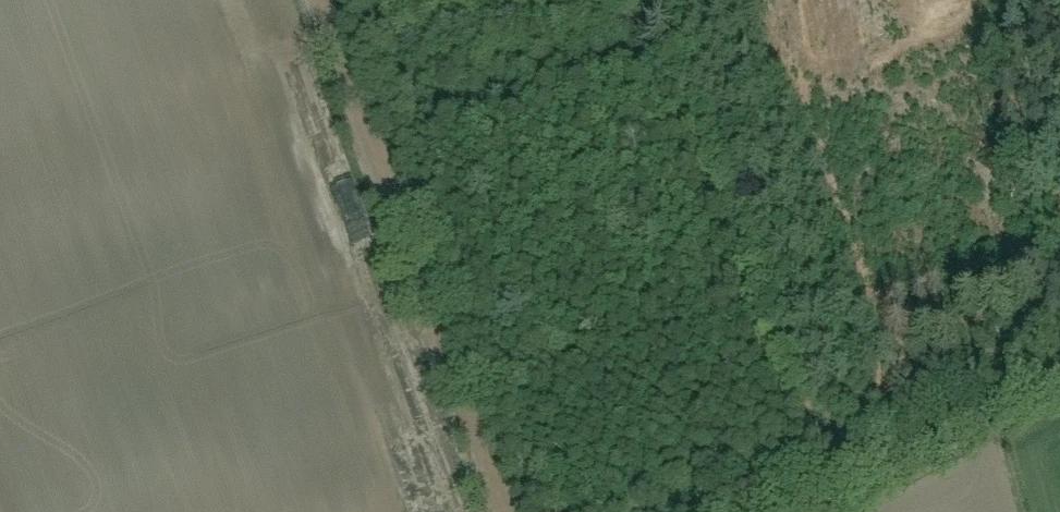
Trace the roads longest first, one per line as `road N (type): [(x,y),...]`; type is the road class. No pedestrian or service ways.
road 1 (track): [(505,511),(318,0)]
road 2 (unclassified): [(800,511),(1059,375)]

